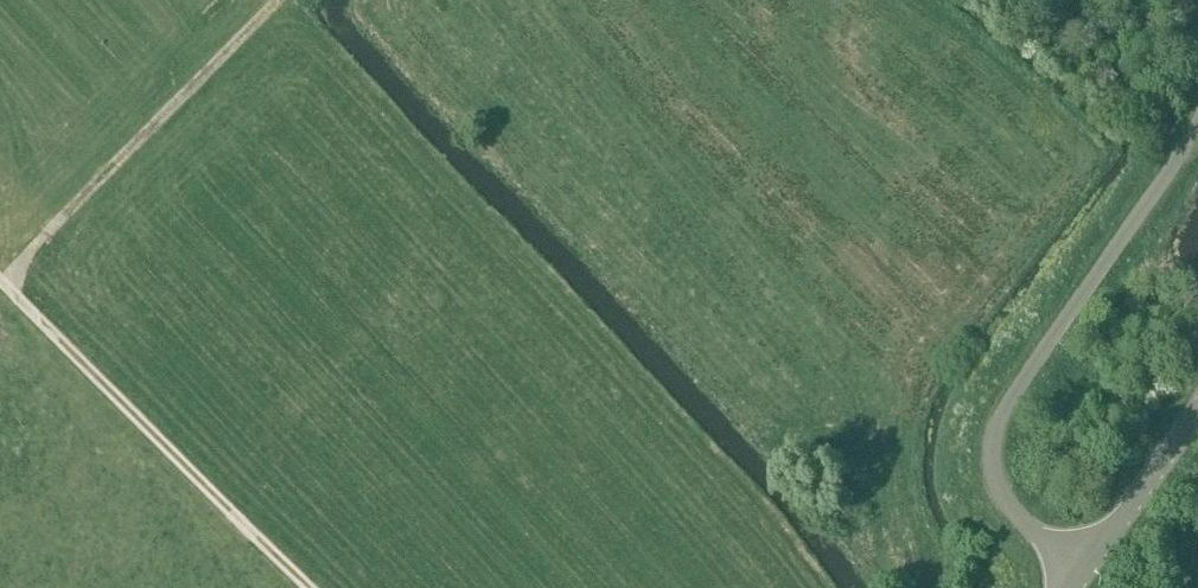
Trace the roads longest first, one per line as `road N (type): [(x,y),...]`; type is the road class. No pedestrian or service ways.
road 1 (unclassified): [(1081,571),(1005,500),(994,479),(994,440),(1023,380),(1197,120)]
road 2 (track): [(311,587),(0,280)]
road 3 (track): [(5,285),(279,0)]
road 4 (tertiary): [(1081,571),(1197,410)]

